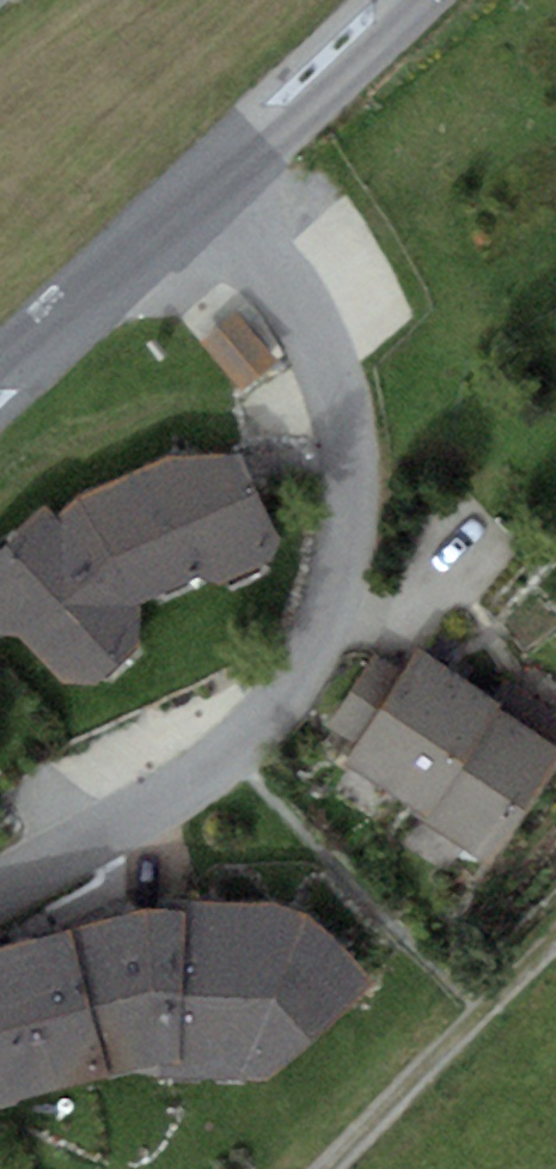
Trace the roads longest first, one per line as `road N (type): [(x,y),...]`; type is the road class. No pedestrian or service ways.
road 1 (residential): [(209,187),(268,255),(333,378),(351,508),(337,588),(302,667),(231,750),(114,828),(0,887)]
road 2 (track): [(325,1168),(555,939)]
road 3 (tertiary): [(0,385),(209,187)]
road 4 (tertiary): [(209,187),(408,0)]

